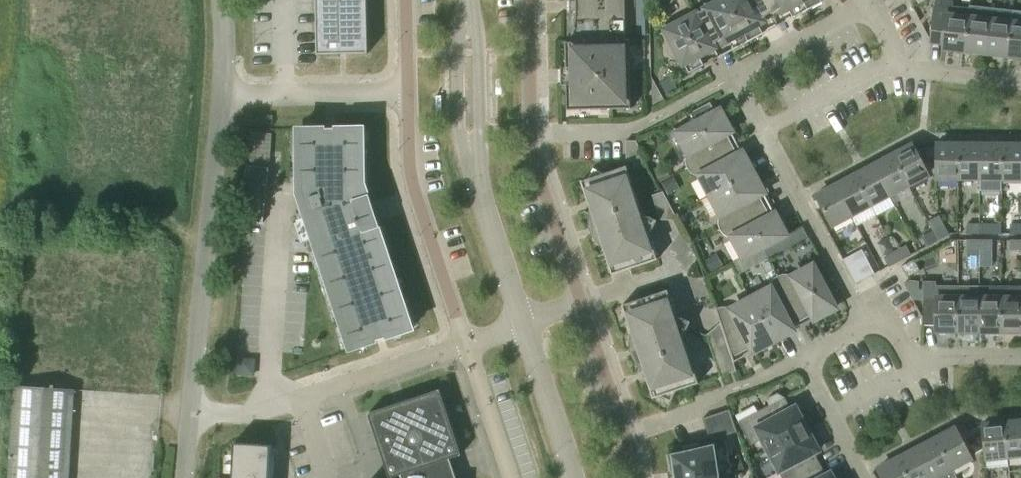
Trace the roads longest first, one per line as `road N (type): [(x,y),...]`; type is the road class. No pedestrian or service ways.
road 1 (tertiary): [(525,323),(476,168),(468,0)]
road 2 (residential): [(188,420),(222,94)]
road 3 (residential): [(459,345),(410,184),(406,95)]
road 4 (residential): [(869,321),(765,134)]
road 5 (residential): [(807,363),(628,434)]
road 6 (residential): [(406,95),(222,94)]
road 7 (residential): [(584,304),(539,172),(535,134)]
road 8 (residential): [(459,345),(304,398)]
road 9 (tertiary): [(575,477),(525,323)]
road 10 (residential): [(871,9),(736,81)]
road 11 (residential): [(898,64),(765,134)]
road 12 (residential): [(508,477),(459,345)]
road 13 (residential): [(628,434),(584,304)]
road 14 (residential): [(535,134),(532,0)]
road 15 (residential): [(898,64),(1020,86)]
road 16 (residential): [(304,398),(229,425),(188,420)]

